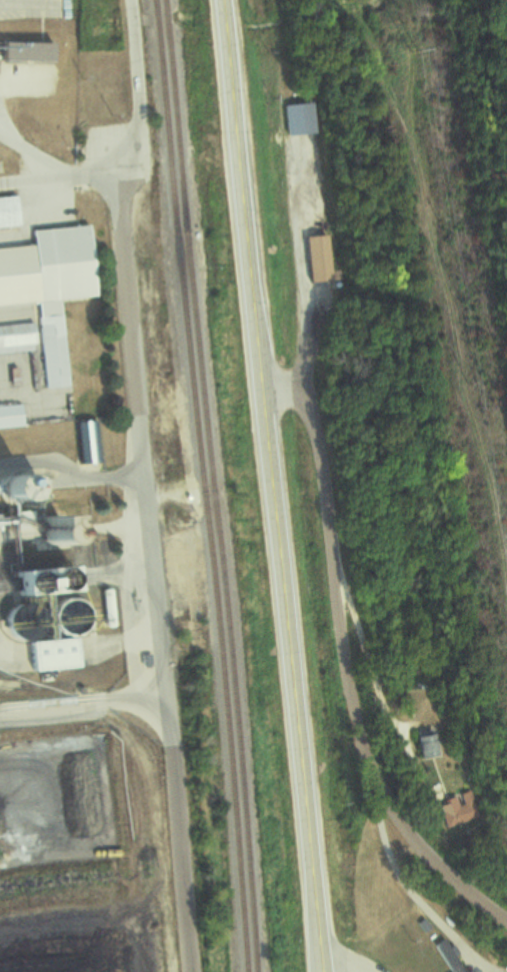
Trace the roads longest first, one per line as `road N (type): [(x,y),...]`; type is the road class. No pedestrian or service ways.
road 1 (primary): [(323,971),(225,0)]
road 2 (residential): [(190,971),(123,219),(129,174)]
road 3 (residential): [(506,921),(449,875),(395,815),(375,779),(347,684),(324,464),(299,396),(264,387)]

